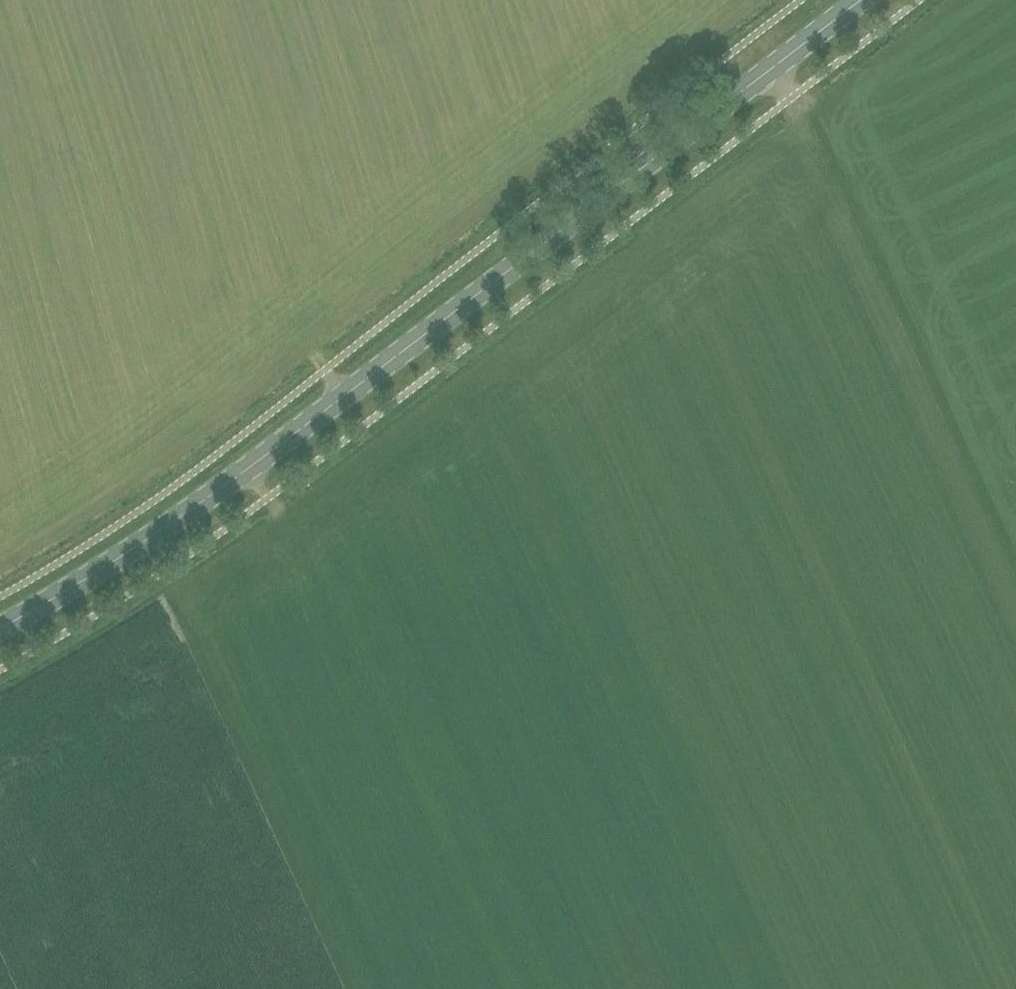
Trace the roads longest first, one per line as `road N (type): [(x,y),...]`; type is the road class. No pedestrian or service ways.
road 1 (primary): [(0,630),(252,468),(863,0)]

